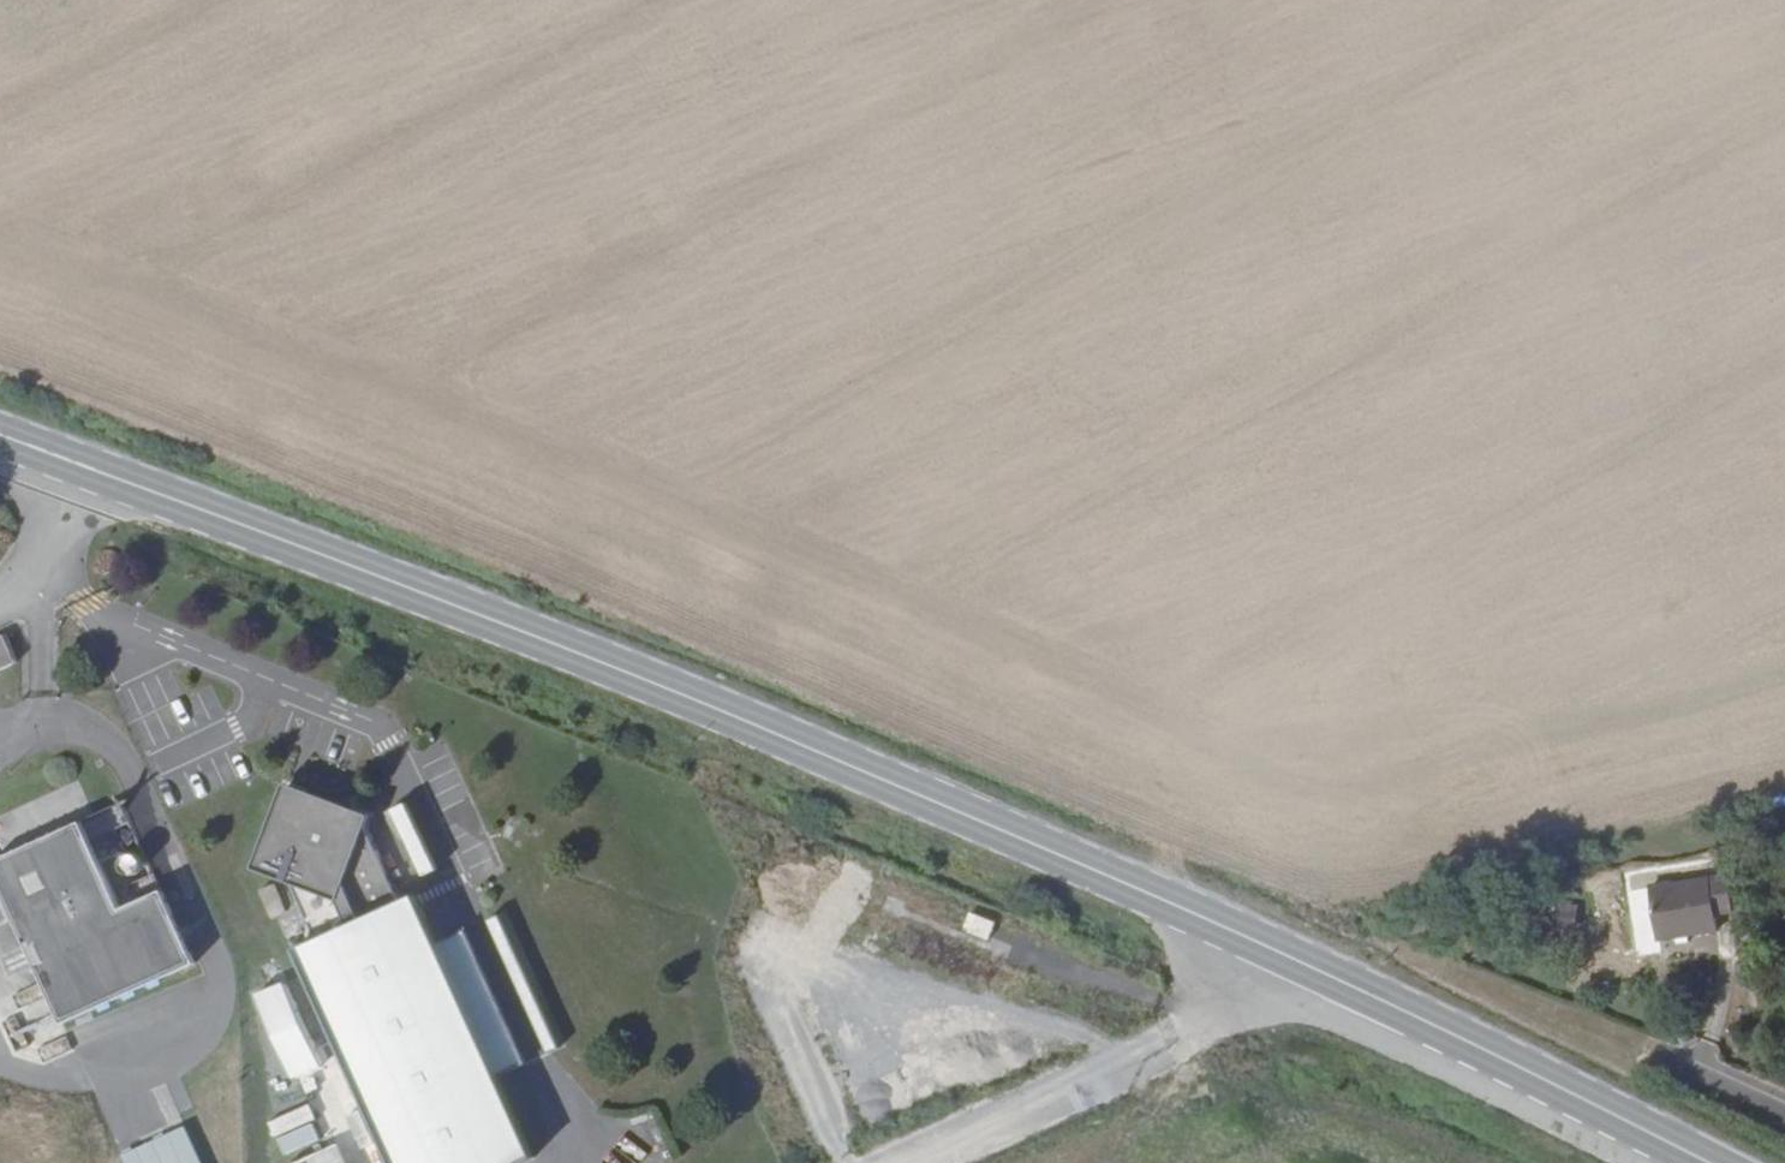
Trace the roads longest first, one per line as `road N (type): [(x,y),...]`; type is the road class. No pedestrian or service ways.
road 1 (secondary): [(0,443),(761,734),(1324,976),(1697,1159)]
road 2 (track): [(1628,1125),(1357,1023),(1284,1008),(1200,1032),(1080,1091)]
road 3 (residential): [(1657,1054),(1784,1116)]

